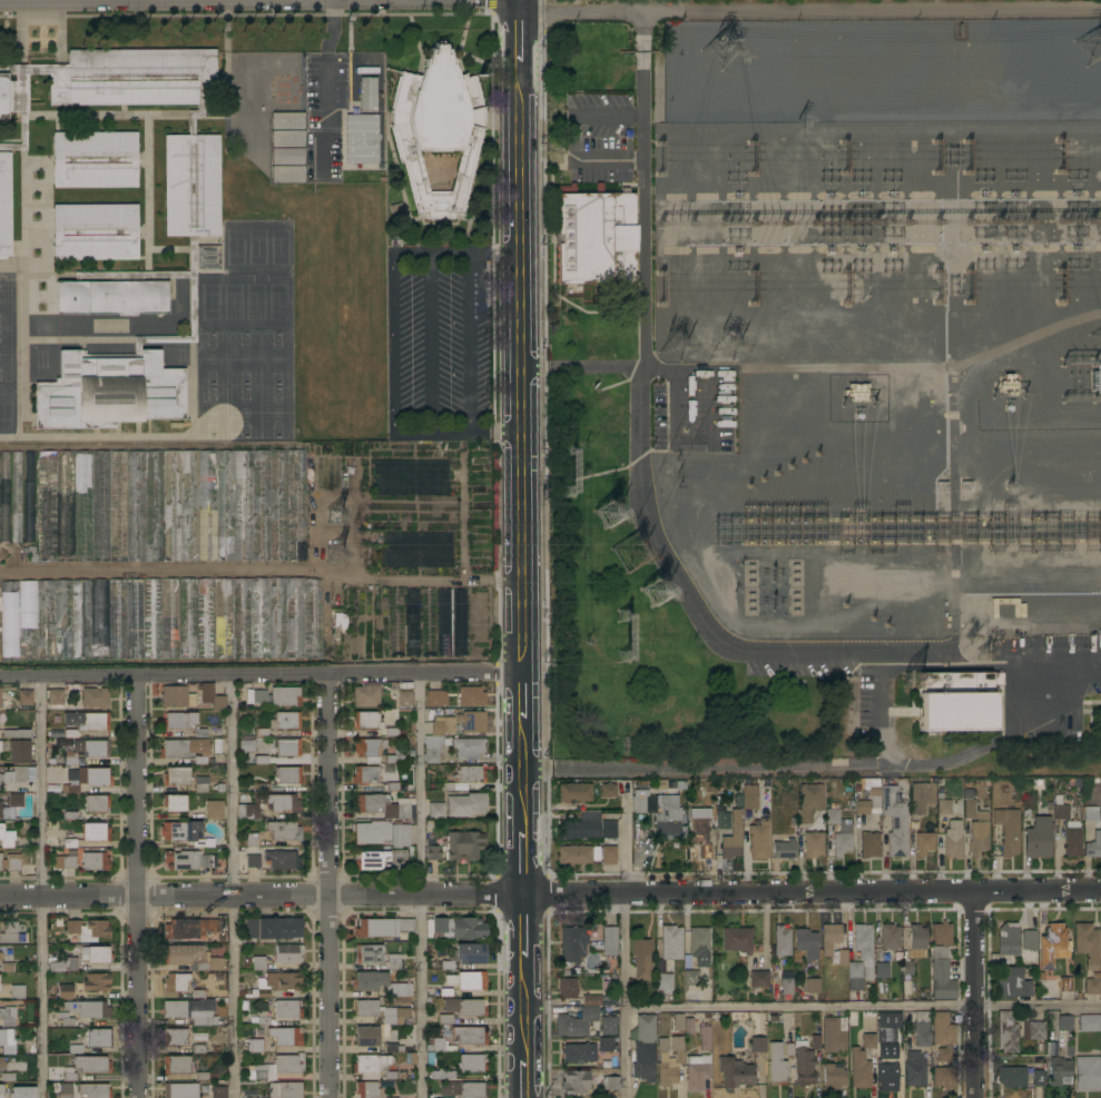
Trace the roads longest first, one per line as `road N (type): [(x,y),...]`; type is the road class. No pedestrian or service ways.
road 1 (tertiary): [(0,898),(1100,894)]
road 2 (tertiary): [(520,68),(522,671)]
road 3 (residential): [(0,676),(522,671)]
road 4 (residential): [(330,1097),(327,673)]
road 5 (residential): [(140,1097),(137,675)]
road 6 (residential): [(979,1097),(975,894)]

